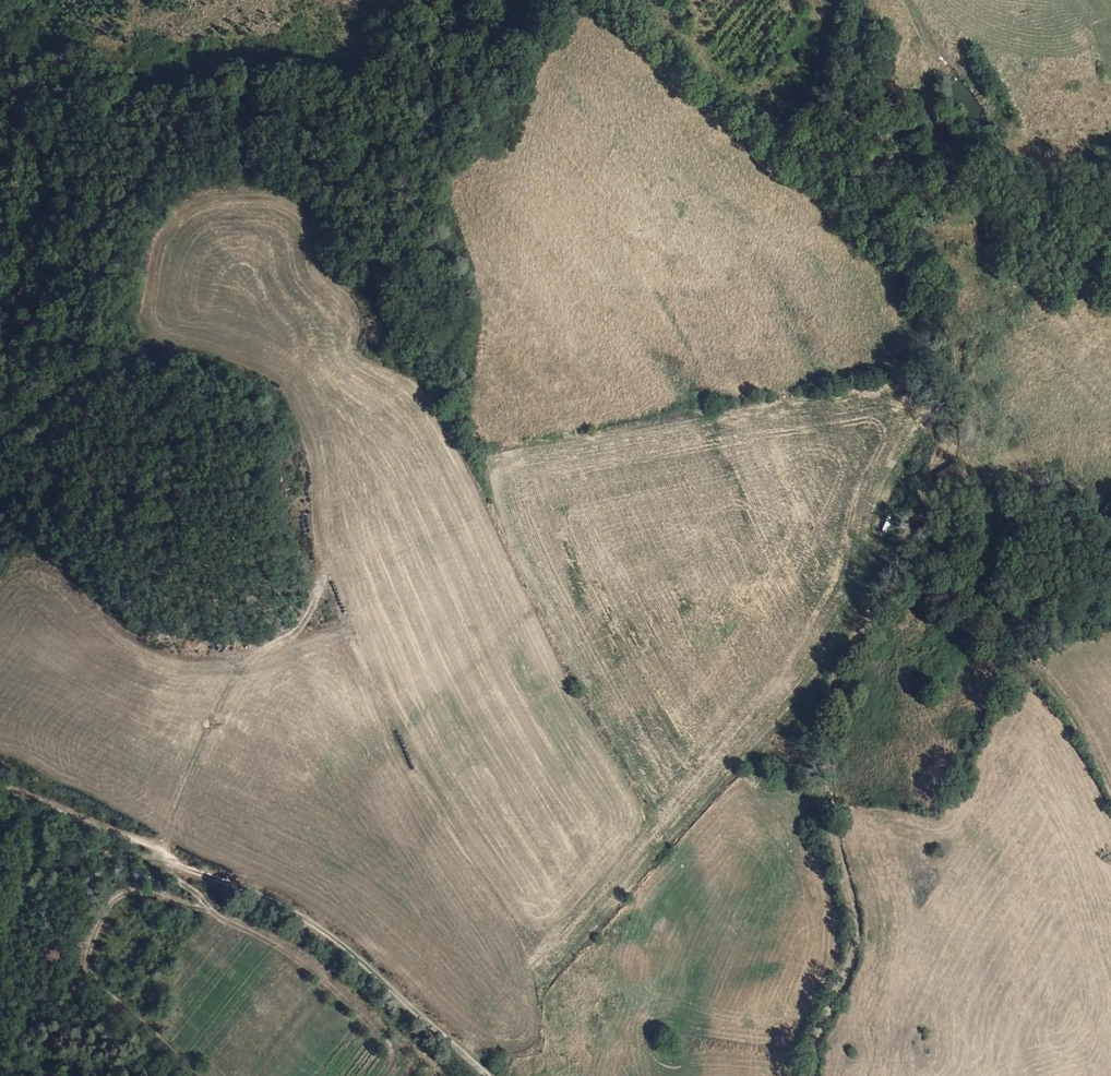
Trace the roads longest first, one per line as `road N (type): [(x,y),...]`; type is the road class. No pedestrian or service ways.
road 1 (track): [(869,0),(868,64),(941,287),(957,373),(953,413),(897,569),(828,710),(831,814),(856,929),(854,958),(823,1025),(813,1075)]
road 2 (track): [(488,1075),(326,936),(165,859)]
road 3 (track): [(165,859),(78,808),(0,790)]

